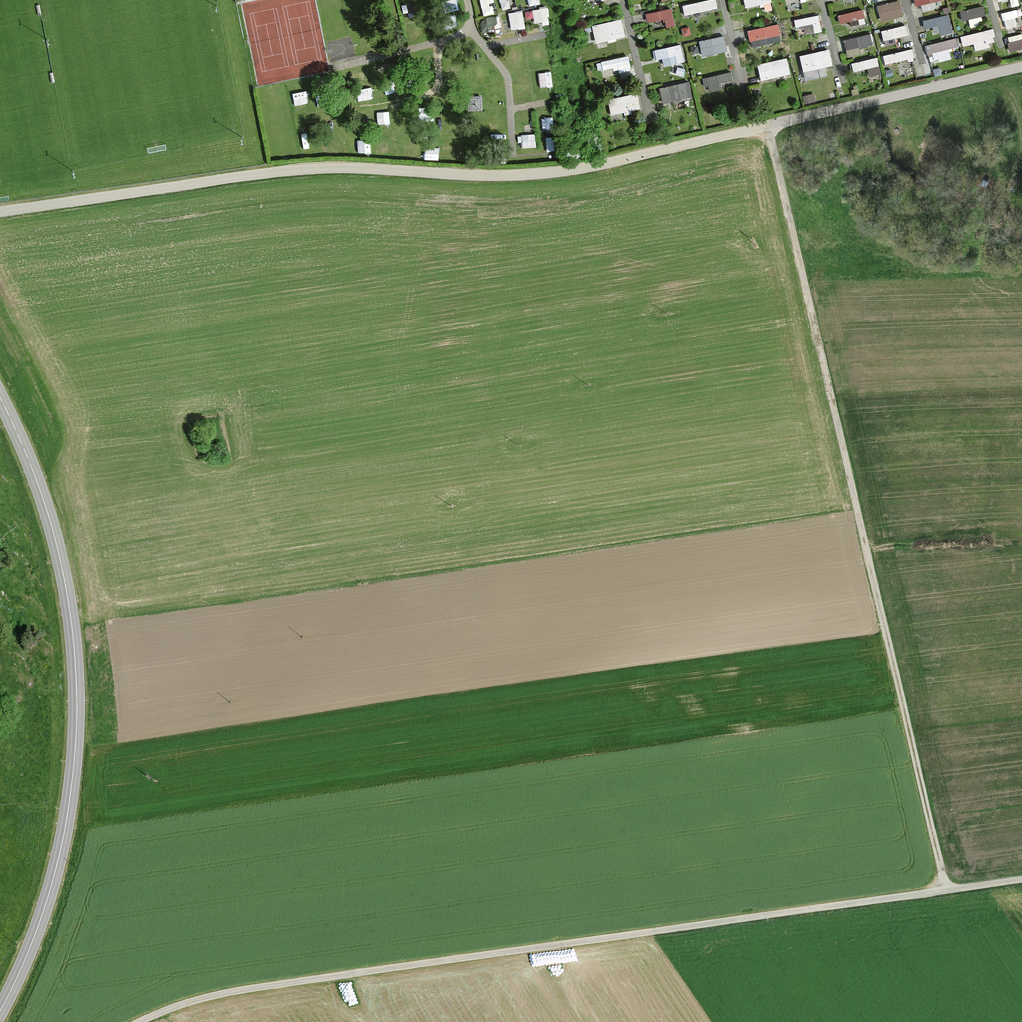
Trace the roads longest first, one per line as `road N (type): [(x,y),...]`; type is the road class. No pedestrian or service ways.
road 1 (residential): [(1021,67),(574,170),(511,177),(274,173),(0,212)]
road 2 (unclassified): [(1021,880),(224,994),(141,1021)]
road 3 (track): [(769,123),(947,892)]
road 4 (tertiary): [(0,398),(60,558),(77,707),(56,867),(0,1011)]

